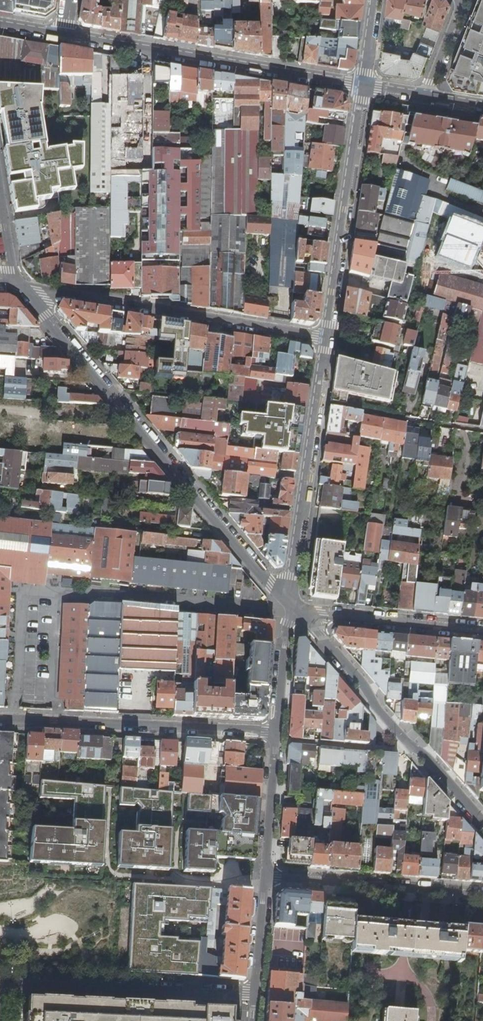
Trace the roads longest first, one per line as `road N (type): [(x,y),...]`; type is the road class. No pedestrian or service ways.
road 1 (unclassified): [(16,287),(291,611)]
road 2 (residential): [(326,338),(16,287)]
road 3 (residential): [(63,35),(363,86)]
road 4 (residential): [(291,611),(482,822)]
road 5 (residential): [(275,734),(0,719)]
road 6 (residential): [(291,611),(326,338)]
road 7 (residential): [(0,982),(255,998)]
road 8 (residential): [(326,338),(363,86)]
road 9 (residential): [(482,894),(265,877)]
road 10 (residential): [(291,611),(482,632)]
road 11 (residential): [(265,877),(275,734)]
road 12 (residential): [(275,734),(291,611)]
road 13 (residential): [(255,998),(265,877)]

